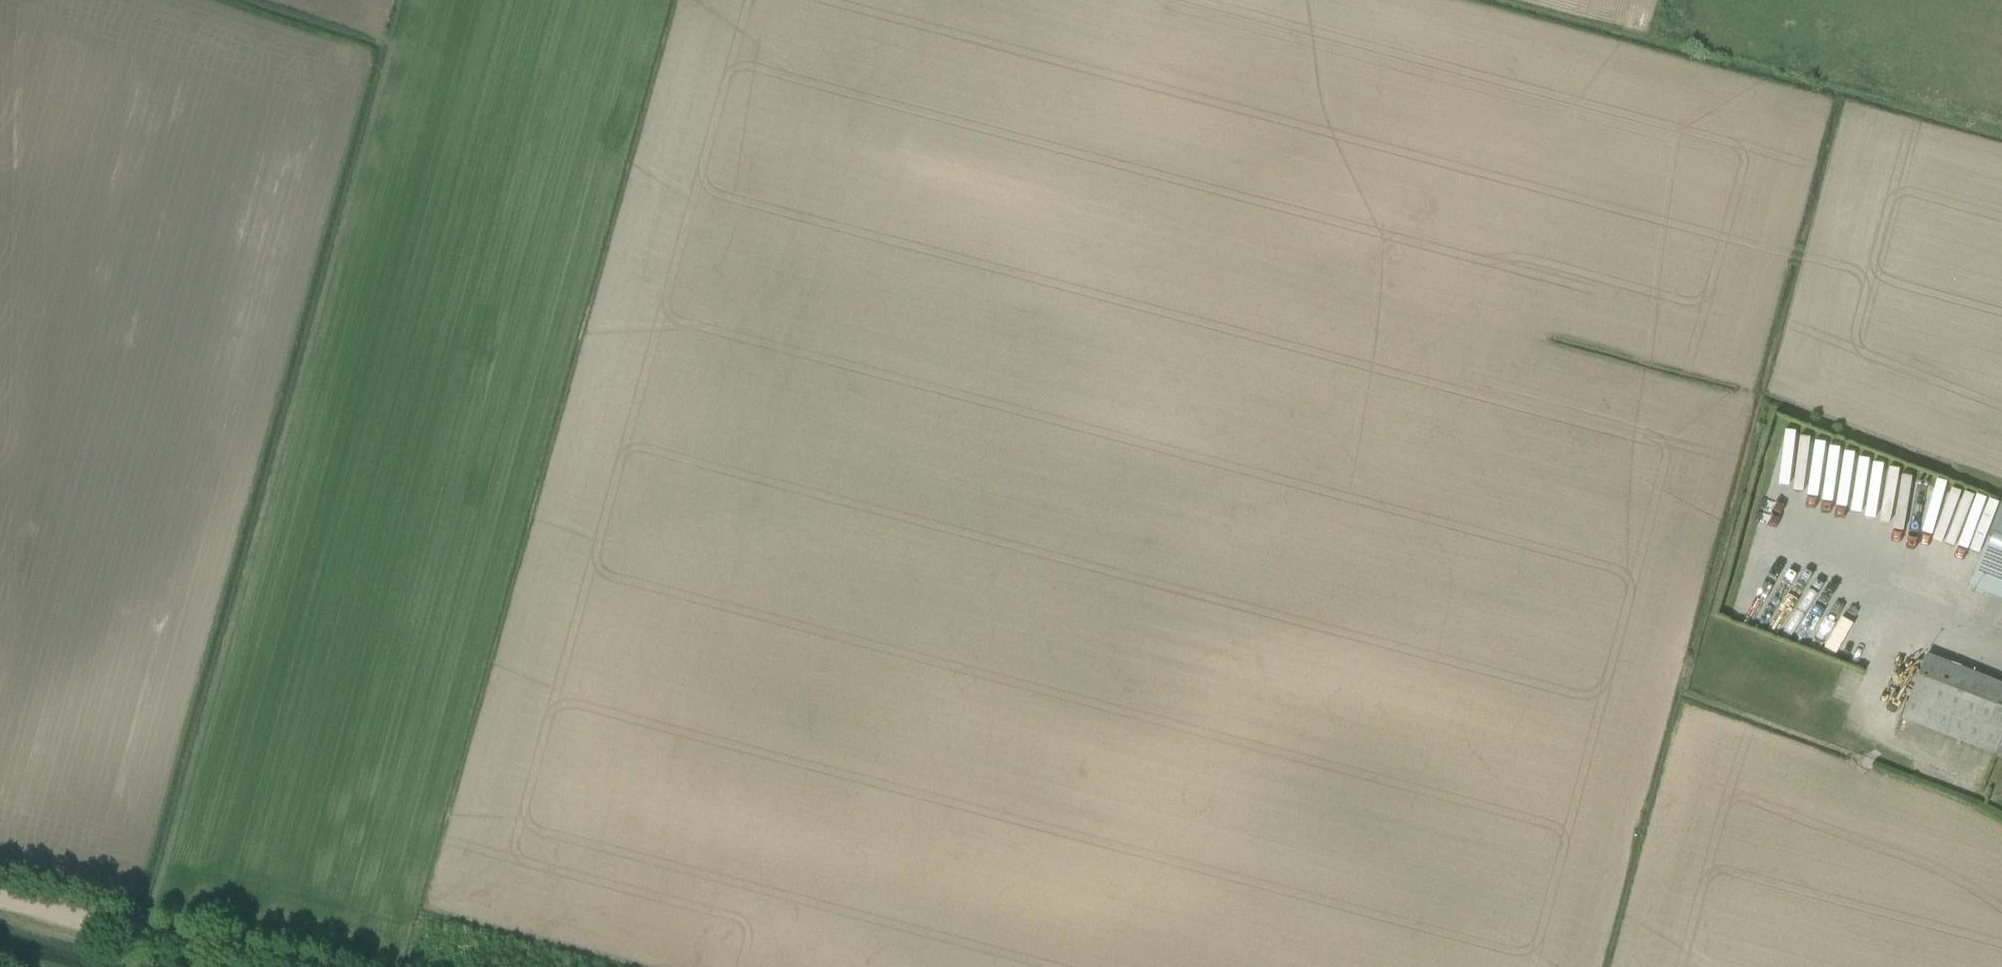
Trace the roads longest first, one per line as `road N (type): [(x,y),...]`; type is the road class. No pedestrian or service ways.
road 1 (track): [(0,891),(294,966)]

